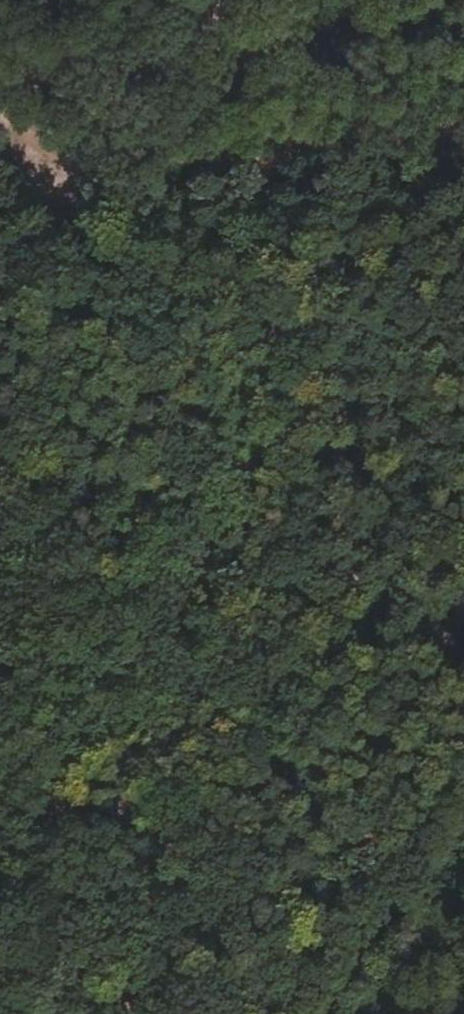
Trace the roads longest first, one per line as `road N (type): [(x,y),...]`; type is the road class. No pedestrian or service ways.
road 1 (track): [(53,197),(50,876)]
road 2 (track): [(217,0),(127,132),(53,197)]
road 3 (track): [(50,876),(53,1013)]

